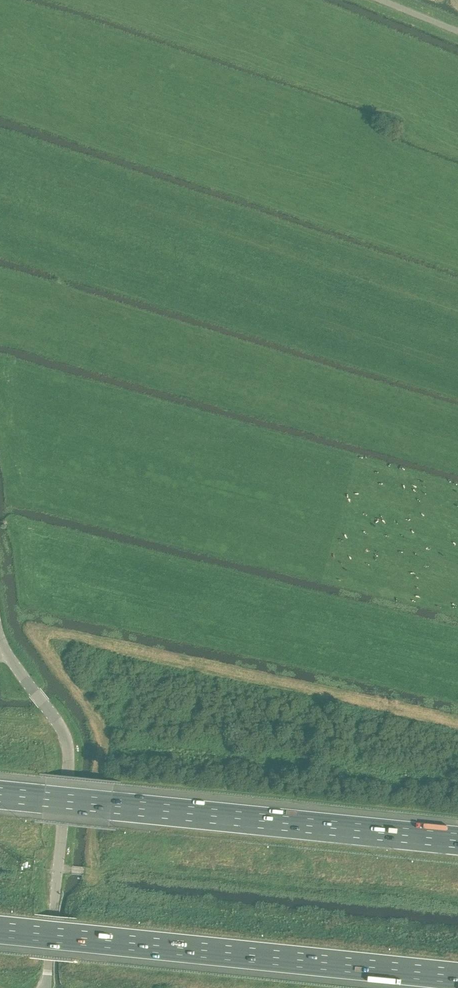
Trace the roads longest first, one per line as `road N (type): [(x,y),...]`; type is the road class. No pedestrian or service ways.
road 1 (motorway): [(0,930),(457,976)]
road 2 (motorway): [(457,840),(0,795)]
road 3 (tertiary): [(47,987),(69,745),(0,637)]

